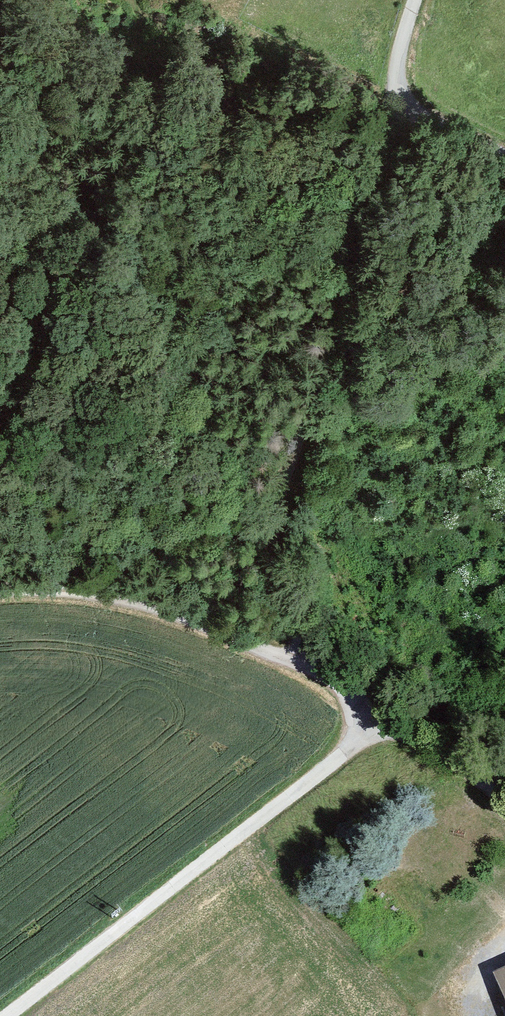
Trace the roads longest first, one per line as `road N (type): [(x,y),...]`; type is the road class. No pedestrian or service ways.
road 1 (track): [(504,794),(387,717),(9,1015)]
road 2 (track): [(434,117),(381,142),(283,484),(271,542),(281,595),(315,671)]
road 3 (track): [(0,591),(127,595),(315,671)]
road 4 (track): [(422,0),(399,80),(411,105),(504,153)]

